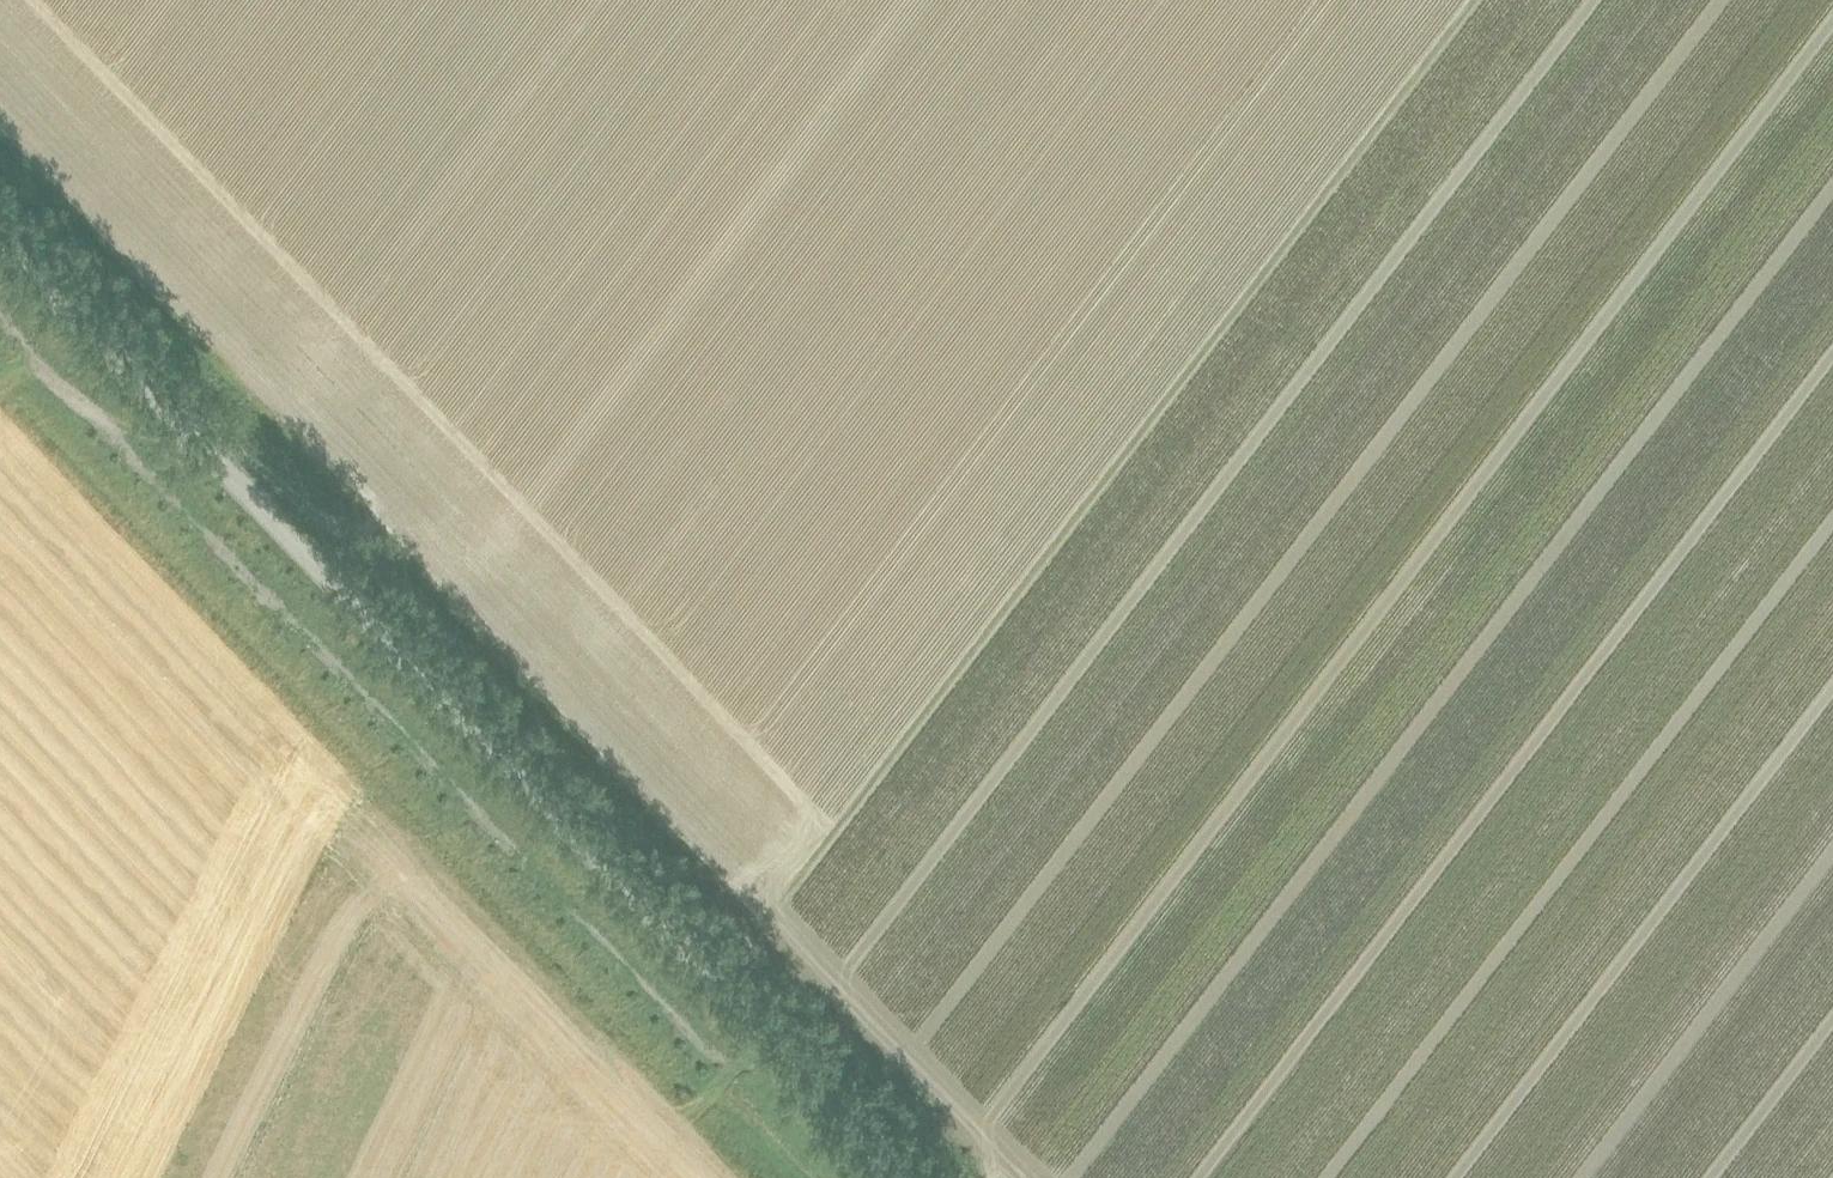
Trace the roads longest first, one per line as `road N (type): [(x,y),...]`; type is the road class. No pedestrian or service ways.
road 1 (unclassified): [(911,1177),(0,233)]

